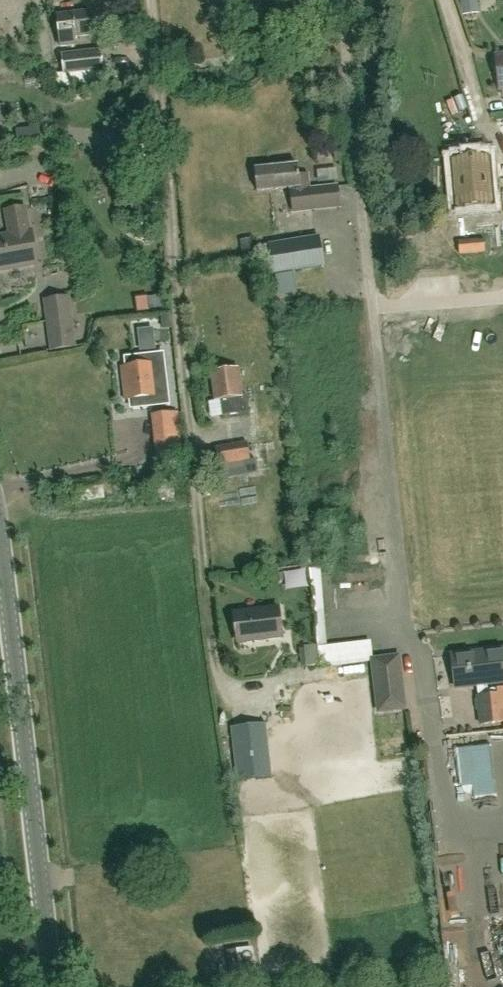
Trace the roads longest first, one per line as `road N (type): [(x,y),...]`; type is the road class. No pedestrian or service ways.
road 1 (unclassified): [(401,631),(348,45),(350,22),(374,0)]
road 2 (unclassified): [(52,986),(0,545)]

